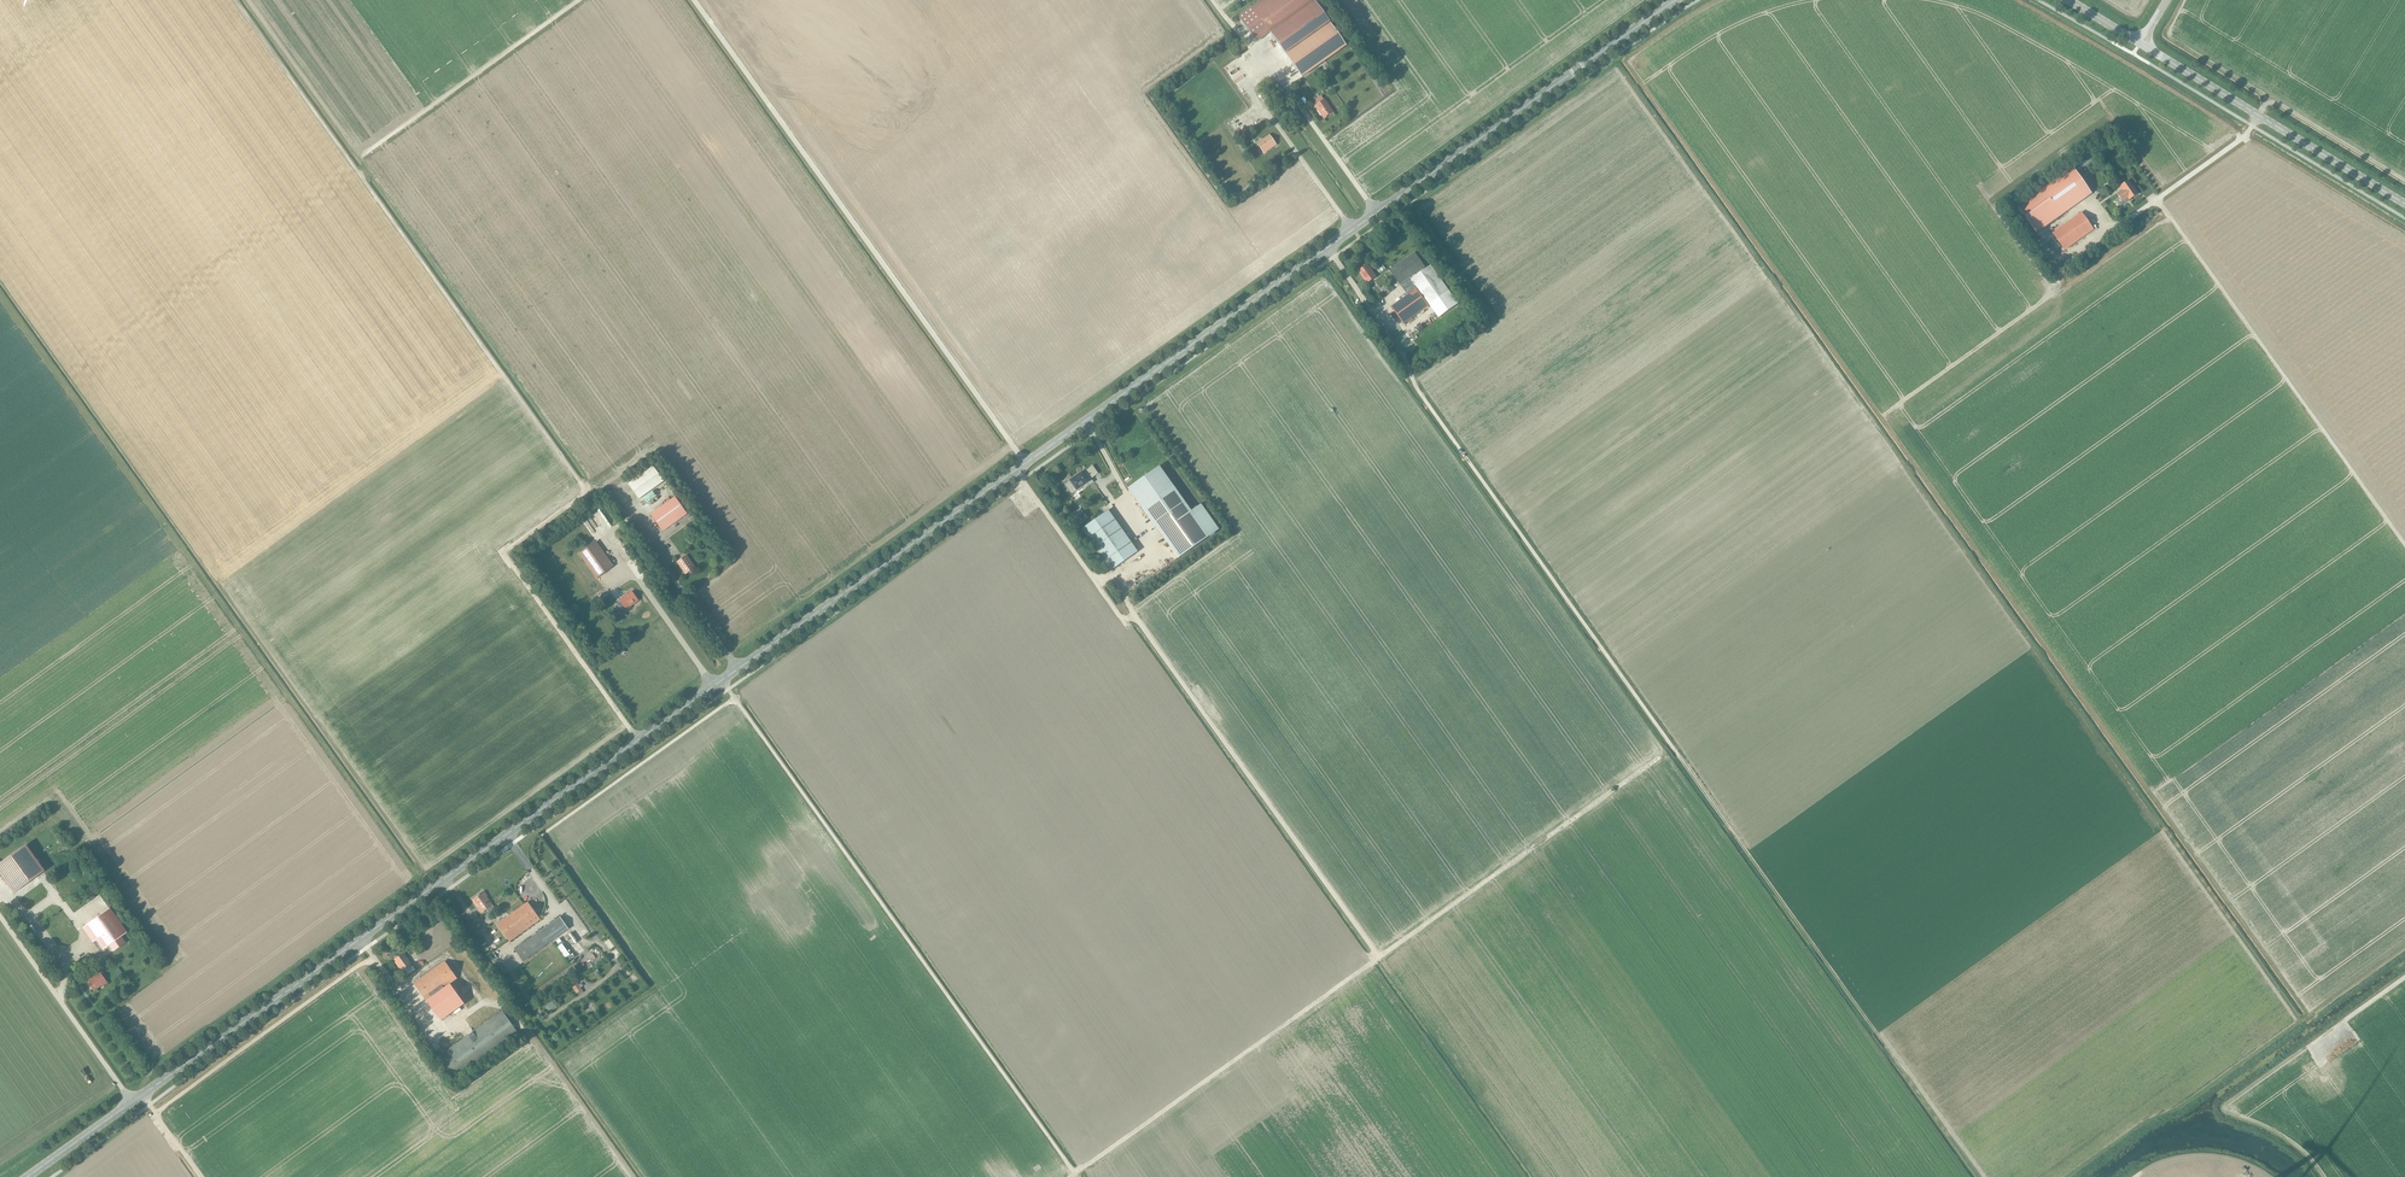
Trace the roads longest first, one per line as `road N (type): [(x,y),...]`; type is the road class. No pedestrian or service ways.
road 1 (secondary): [(28,1176),(1679,0)]
road 2 (secondary): [(2141,44),(2404,205)]

